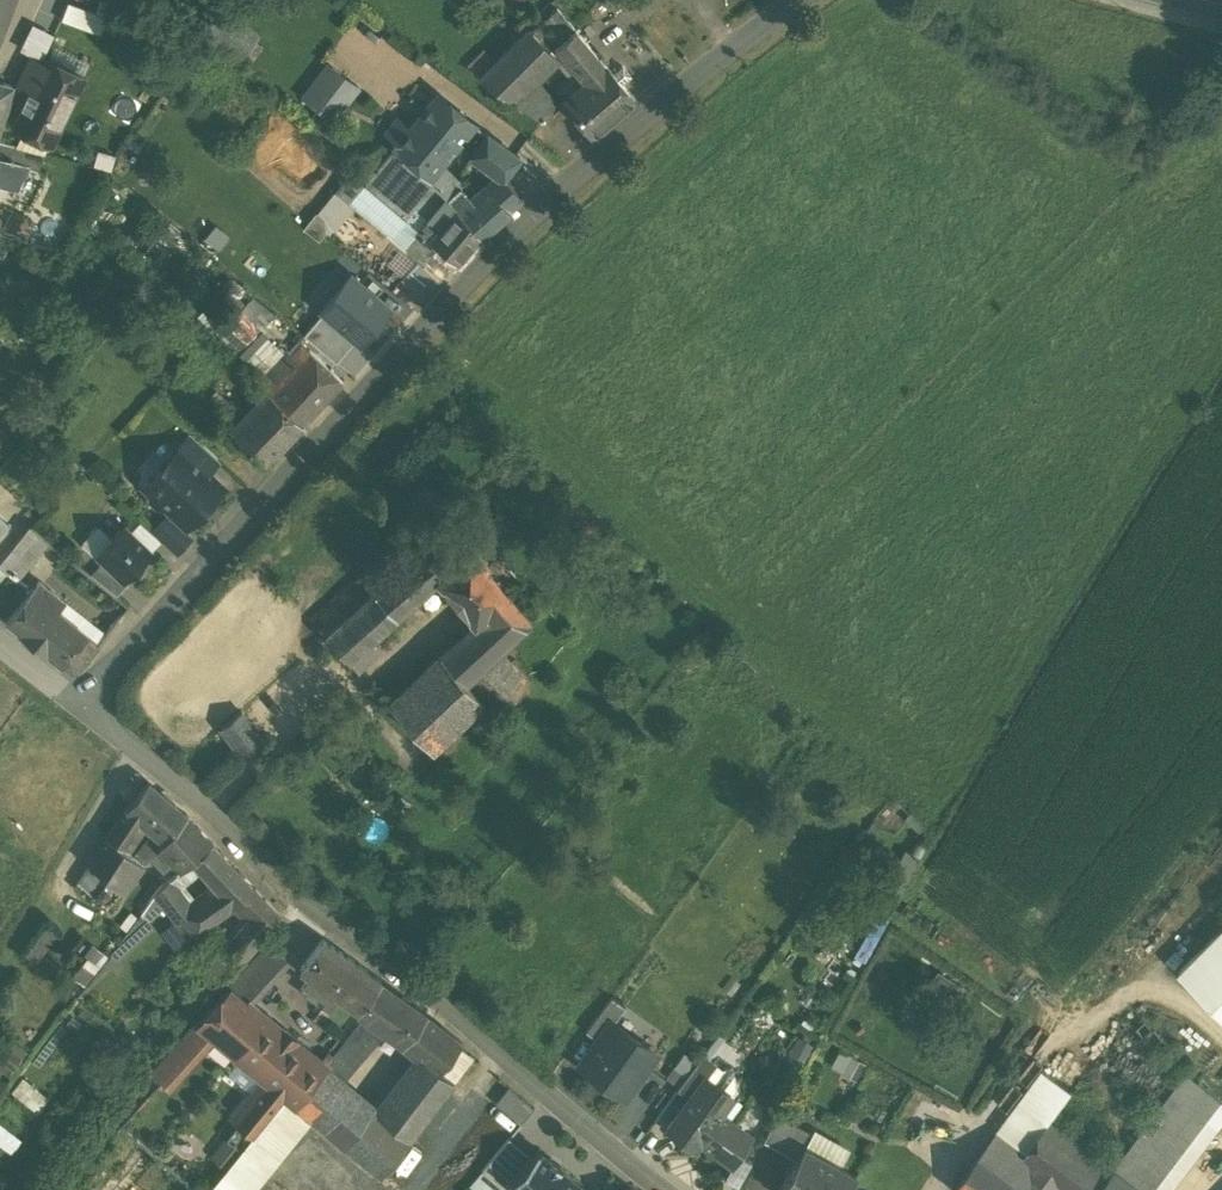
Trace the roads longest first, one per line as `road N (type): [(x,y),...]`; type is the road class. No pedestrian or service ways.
road 1 (residential): [(82,698),(499,240),(795,0)]
road 2 (residential): [(82,698),(305,896),(414,975),(663,1189)]

